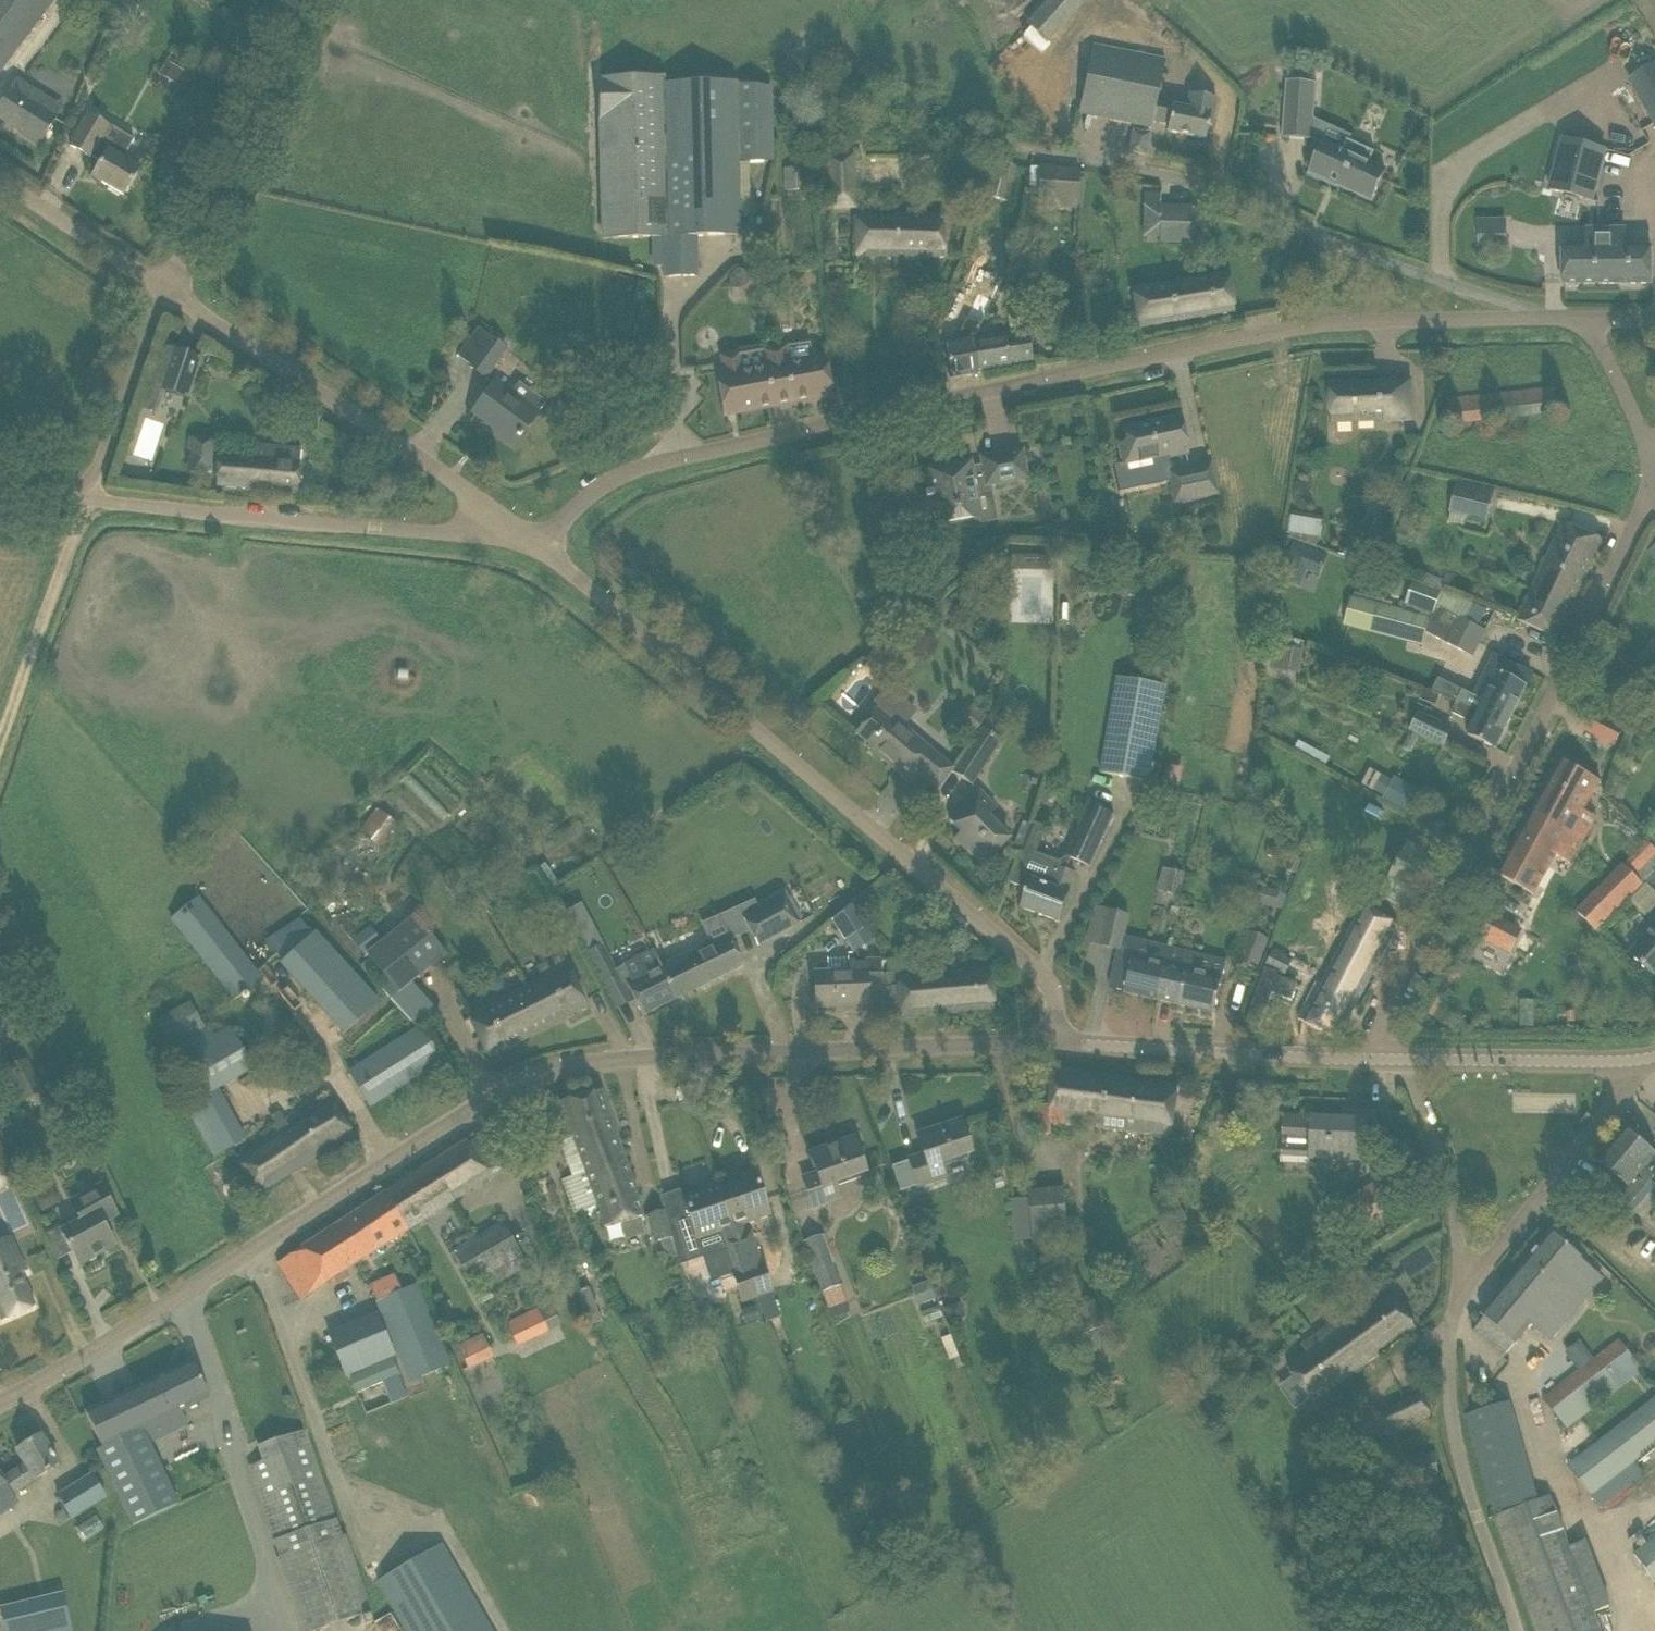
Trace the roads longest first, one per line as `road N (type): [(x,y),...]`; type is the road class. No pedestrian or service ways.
road 1 (residential): [(0,1401),(524,1079),(630,1058),(1058,1044)]
road 2 (residential): [(534,539),(623,473),(1250,336),(1340,322),(1587,318)]
road 3 (residential): [(1058,1044),(1054,993),(1032,967),(534,539)]
road 4 (residential): [(1378,1058),(1380,1029),(1523,751),(1651,476)]
road 5 (residential): [(534,539),(87,497)]
road 6 (residential): [(534,539),(167,289)]
road 7 (unclassified): [(1516,1630),(1477,1517),(1446,1375),(1464,1284)]
road 8 (tertiary): [(167,289),(282,72),(307,0)]
road 9 (residential): [(1058,1044),(1378,1058)]
road 10 (residential): [(1464,1284),(1624,1091),(1630,1062)]
road 11 (track): [(0,753),(87,497)]
road 12 (residential): [(1464,1284),(1446,1177),(1398,1059)]
road 13 (residential): [(1398,1059),(1630,1062)]
road 14 (residential): [(87,497),(167,289)]
road 15 (residential): [(167,289),(0,176)]
road 16 (residential): [(1651,476),(1643,439),(1587,318)]

